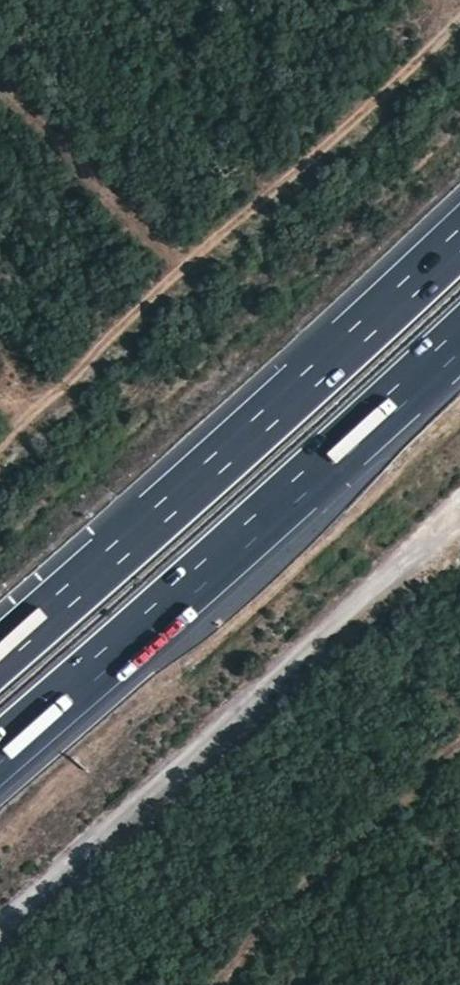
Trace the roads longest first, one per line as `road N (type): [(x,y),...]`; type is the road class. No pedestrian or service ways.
road 1 (track): [(0,946),(459,525)]
road 2 (track): [(0,443),(141,303),(459,24)]
road 3 (motorway): [(459,238),(0,652)]
road 4 (motorway): [(0,747),(459,334)]

